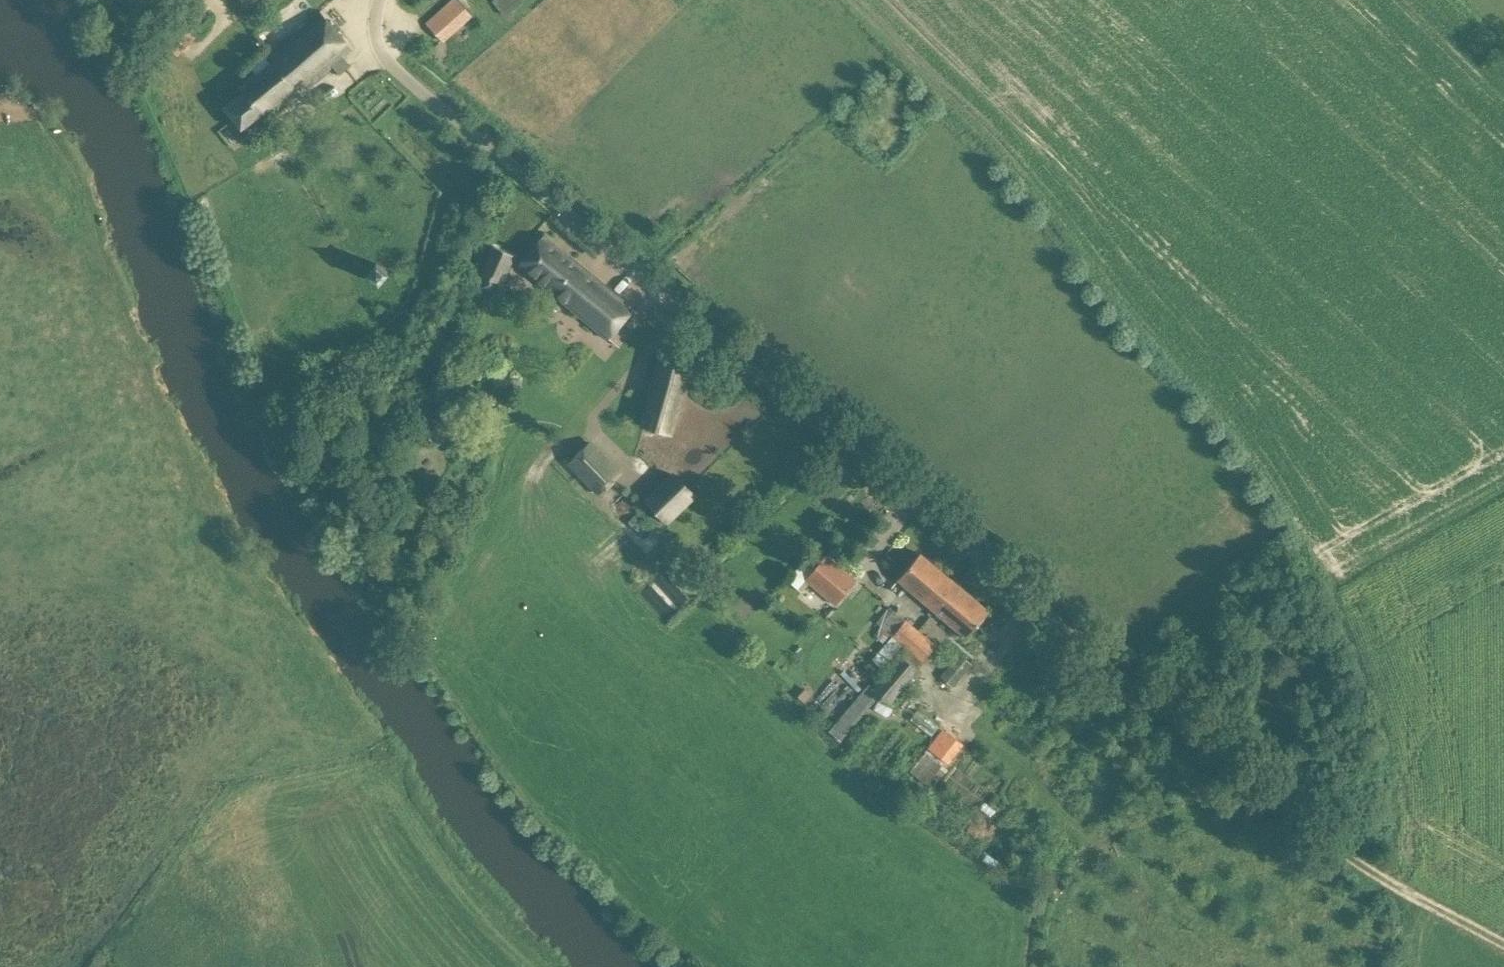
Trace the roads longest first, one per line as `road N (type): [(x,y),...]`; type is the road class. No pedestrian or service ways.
road 1 (unclassified): [(1056,619),(405,78),(375,27),(382,0)]
road 2 (track): [(1503,946),(1360,864),(1056,619)]

